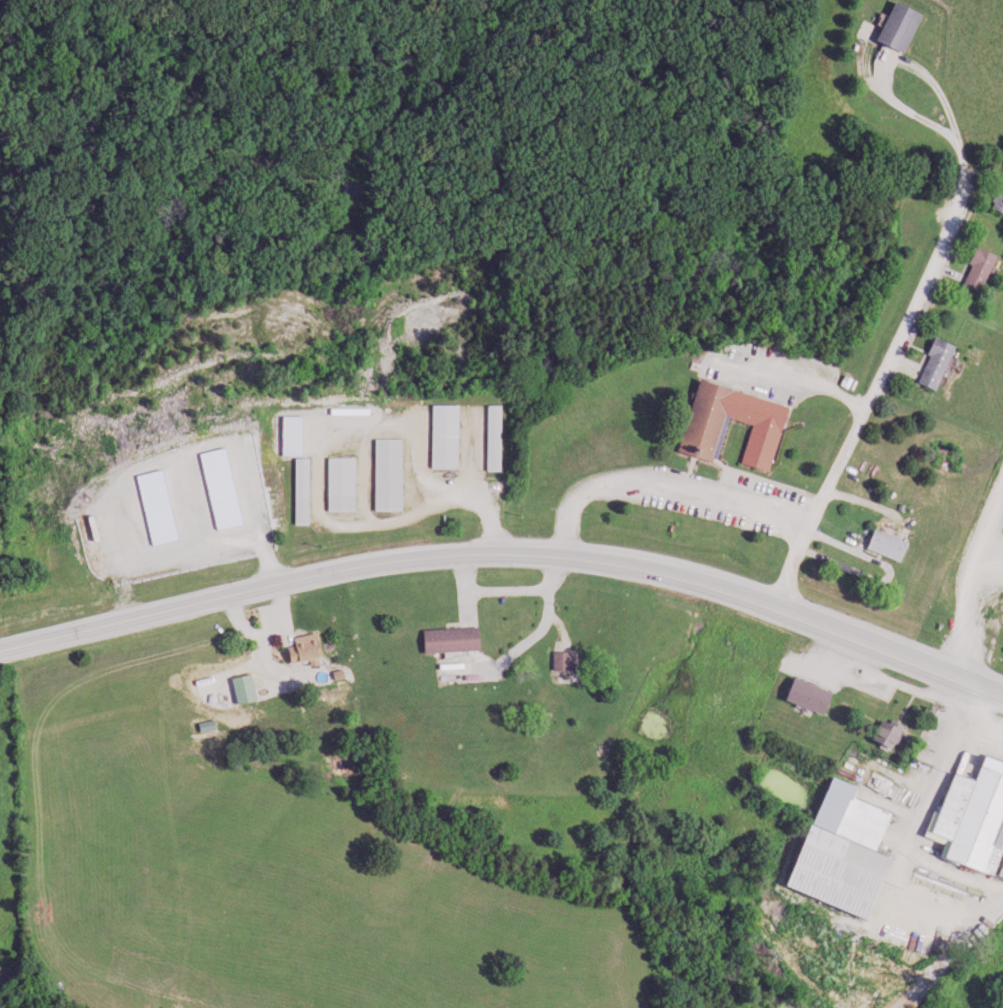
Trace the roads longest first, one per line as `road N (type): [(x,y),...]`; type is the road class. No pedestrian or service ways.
road 1 (primary): [(0,646),(343,566),(511,552),(663,572),(771,603),(1002,701)]
road 2 (residential): [(771,603),(966,191)]

